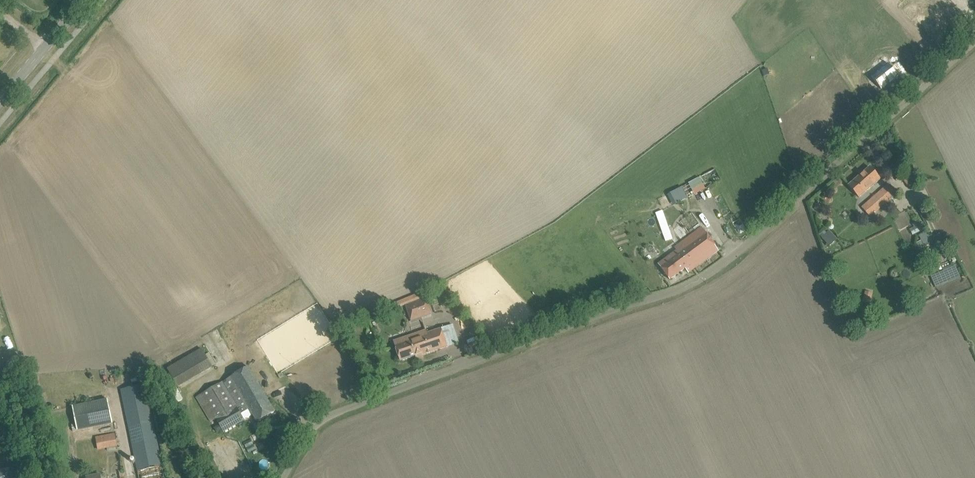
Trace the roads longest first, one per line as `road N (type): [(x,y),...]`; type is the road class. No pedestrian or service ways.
road 1 (unclassified): [(274,477),(323,418),(681,289),(741,249),(974,44)]
road 2 (tertiary): [(0,97),(81,0)]

